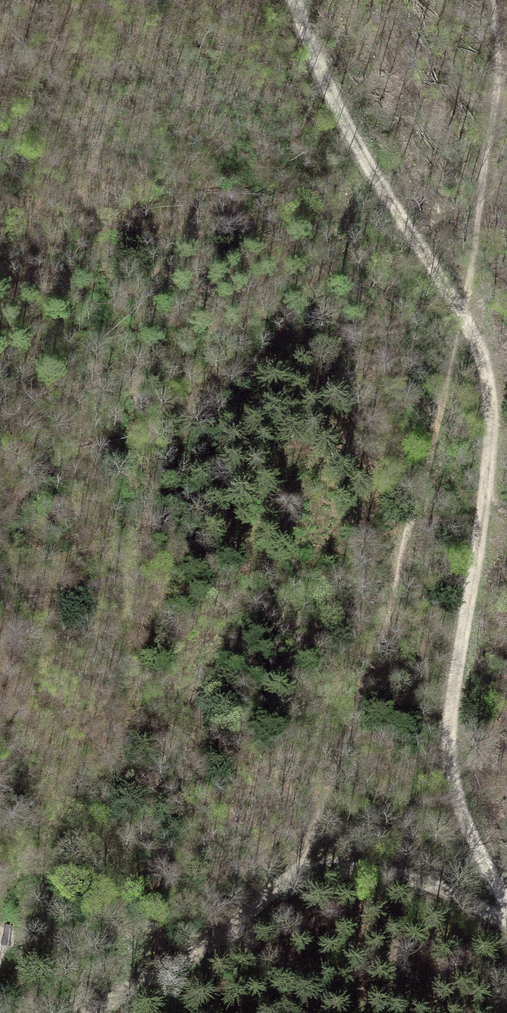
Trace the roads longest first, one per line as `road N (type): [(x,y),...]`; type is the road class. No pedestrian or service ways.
road 1 (primary): [(0,72),(301,397),(506,596)]
road 2 (track): [(506,910),(467,826),(452,771),(450,732),(488,483),(492,396),(461,312)]
road 3 (track): [(461,312),(343,115),(294,0)]
road 4 (track): [(96,1012),(218,944),(299,867)]
road 5 (track): [(299,867),(409,879),(506,919)]

